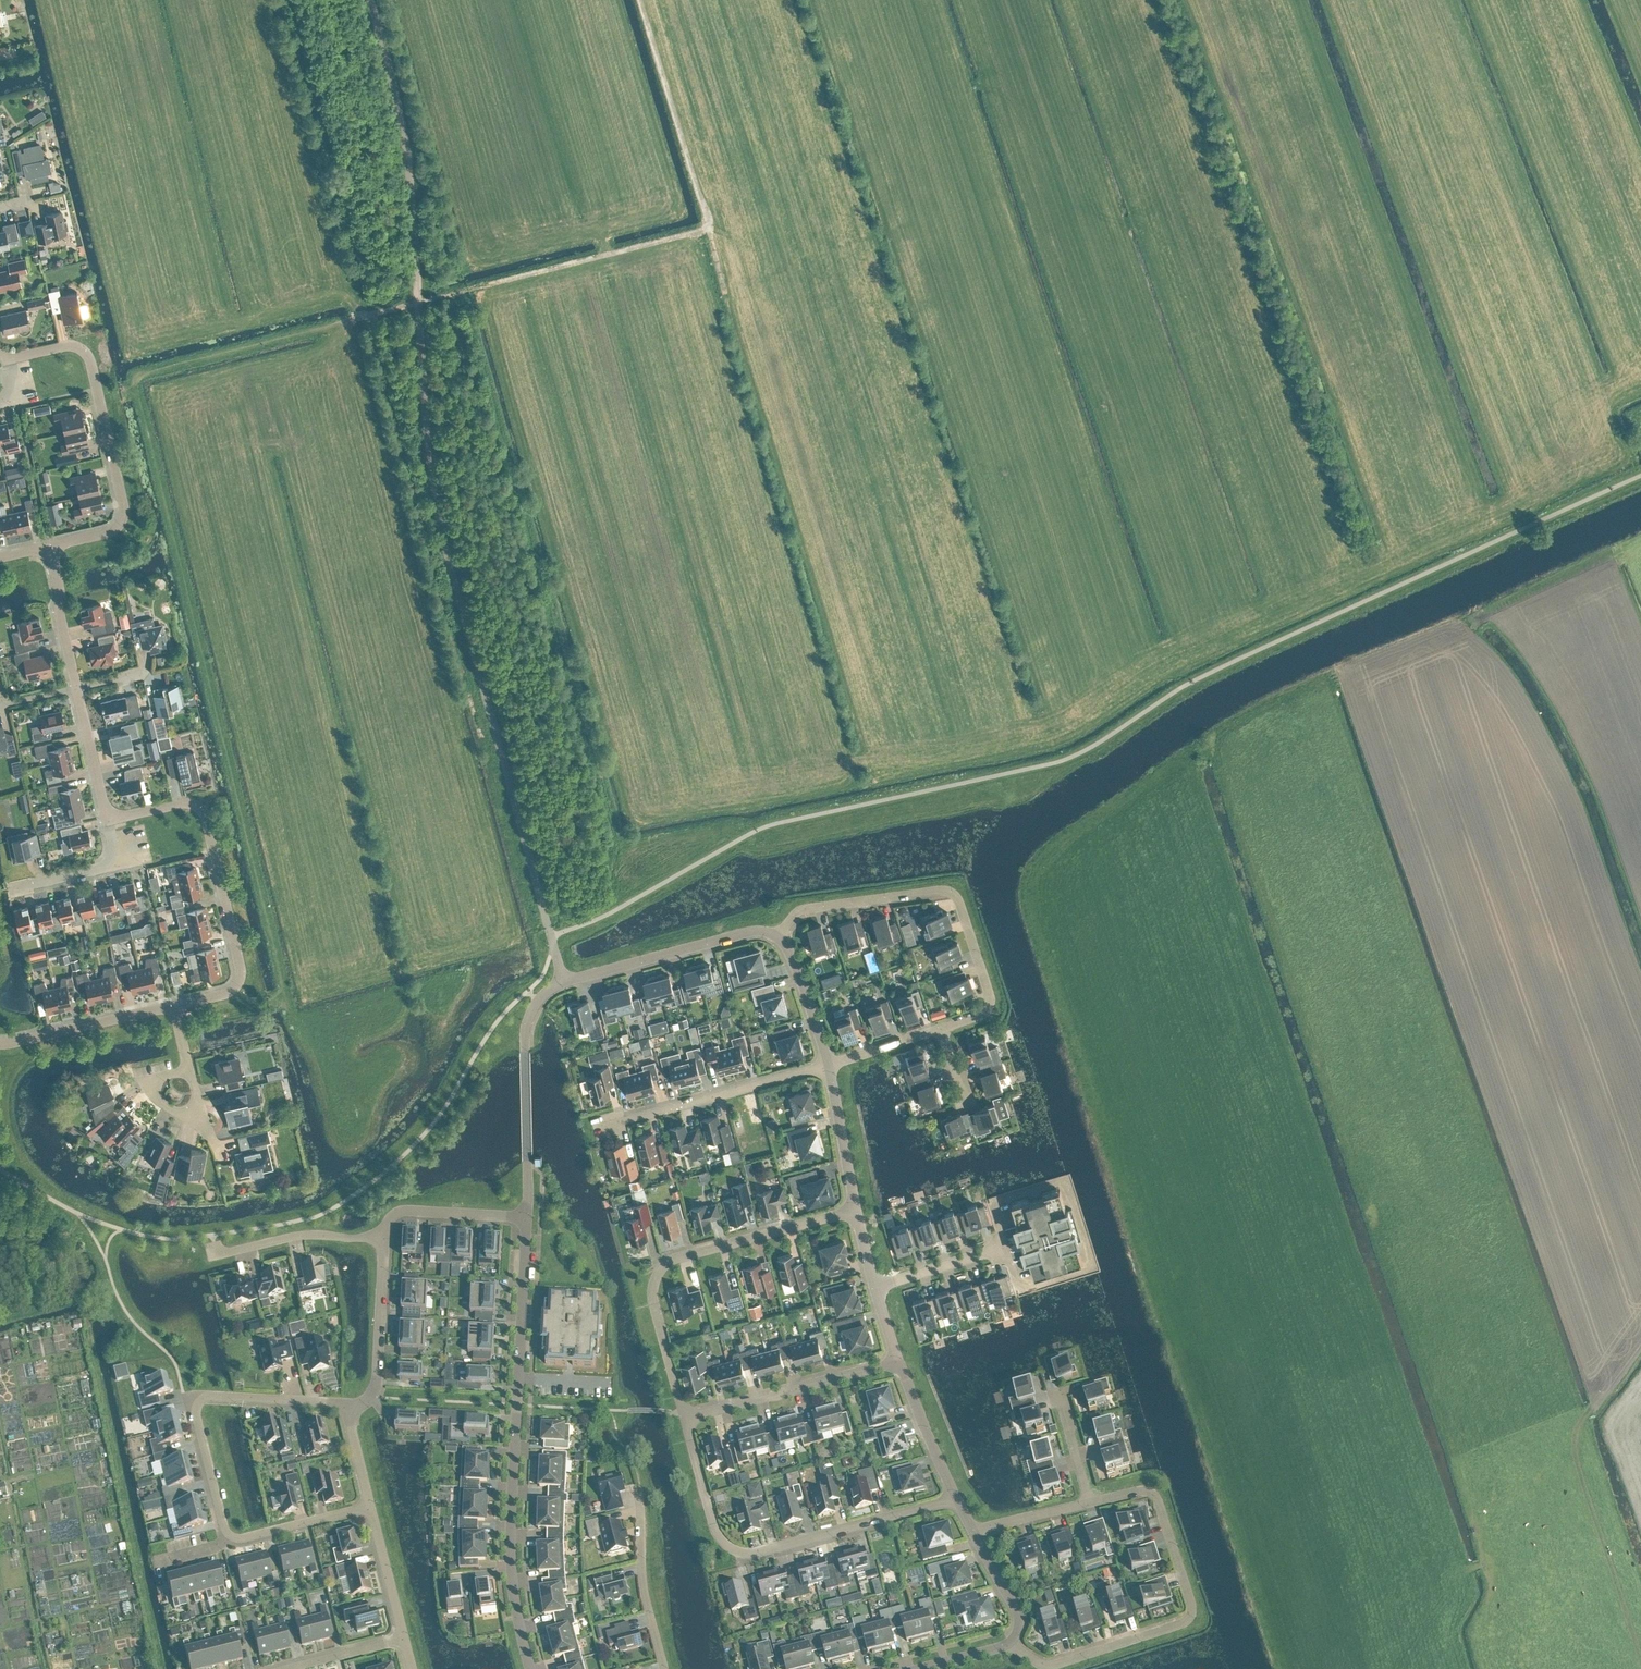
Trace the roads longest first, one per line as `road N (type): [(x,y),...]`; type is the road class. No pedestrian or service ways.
road 1 (track): [(465,290),(702,229),(639,0)]
road 2 (residential): [(530,1668),(510,1521),(527,1218)]
road 3 (residential): [(1009,1646),(1053,1666),(1190,1616),(1156,1498),(1140,1491),(1089,1504)]
road 4 (residential): [(687,1418),(719,1538),(736,1553),(754,1556),(956,1499)]
road 5 (residential): [(778,938),(799,909),(952,892),(993,999),(984,1011),(944,1026)]
road 6 (residential): [(857,1209),(665,1266),(653,1302),(687,1418)]
road 7 (residential): [(175,1005),(227,992),(240,972),(204,815),(185,802),(107,818)]
road 8 (residential): [(6,358),(65,344),(86,353),(123,505),(113,530),(49,545)]
road 9 (residential): [(346,1405),(188,1397),(231,1539)]
road 10 (residential): [(527,1218),(526,1028),(538,1002),(562,980)]
road 11 (residential): [(827,1062),(606,1123)]
road 12 (residential): [(562,980),(749,931),(778,938)]
road 13 (residential): [(687,1418),(899,1362)]
road 14 (residential): [(385,1239),(376,1388),(346,1405)]
road 15 (residential): [(664,1668),(640,1579),(640,1490)]
road 16 (residential): [(878,1285),(1004,1246),(993,1199)]
road 17 (residential): [(0,1041),(175,1005)]
road 18 (residential): [(385,1239),(306,1236),(216,1255)]
road 19 (residential): [(527,1218),(406,1211),(389,1221),(385,1239)]
road 20 (residential): [(10,888),(117,863),(107,818)]
road 21 (residential): [(827,1062),(857,1209)]
road 22 (residential): [(899,1362),(956,1499)]
road 23 (residential): [(76,687),(49,545)]
road 24 (residential): [(231,1539),(370,1510)]
road 25 (residential): [(107,818),(76,687)]
road 26 (residential): [(778,938),(827,1062)]
road 27 (residential): [(370,1510),(402,1639)]
road 28 (residential): [(973,1531),(1019,1612),(1021,1630),(1009,1646)]
road 29 (residential): [(944,1026),(827,1062)]

